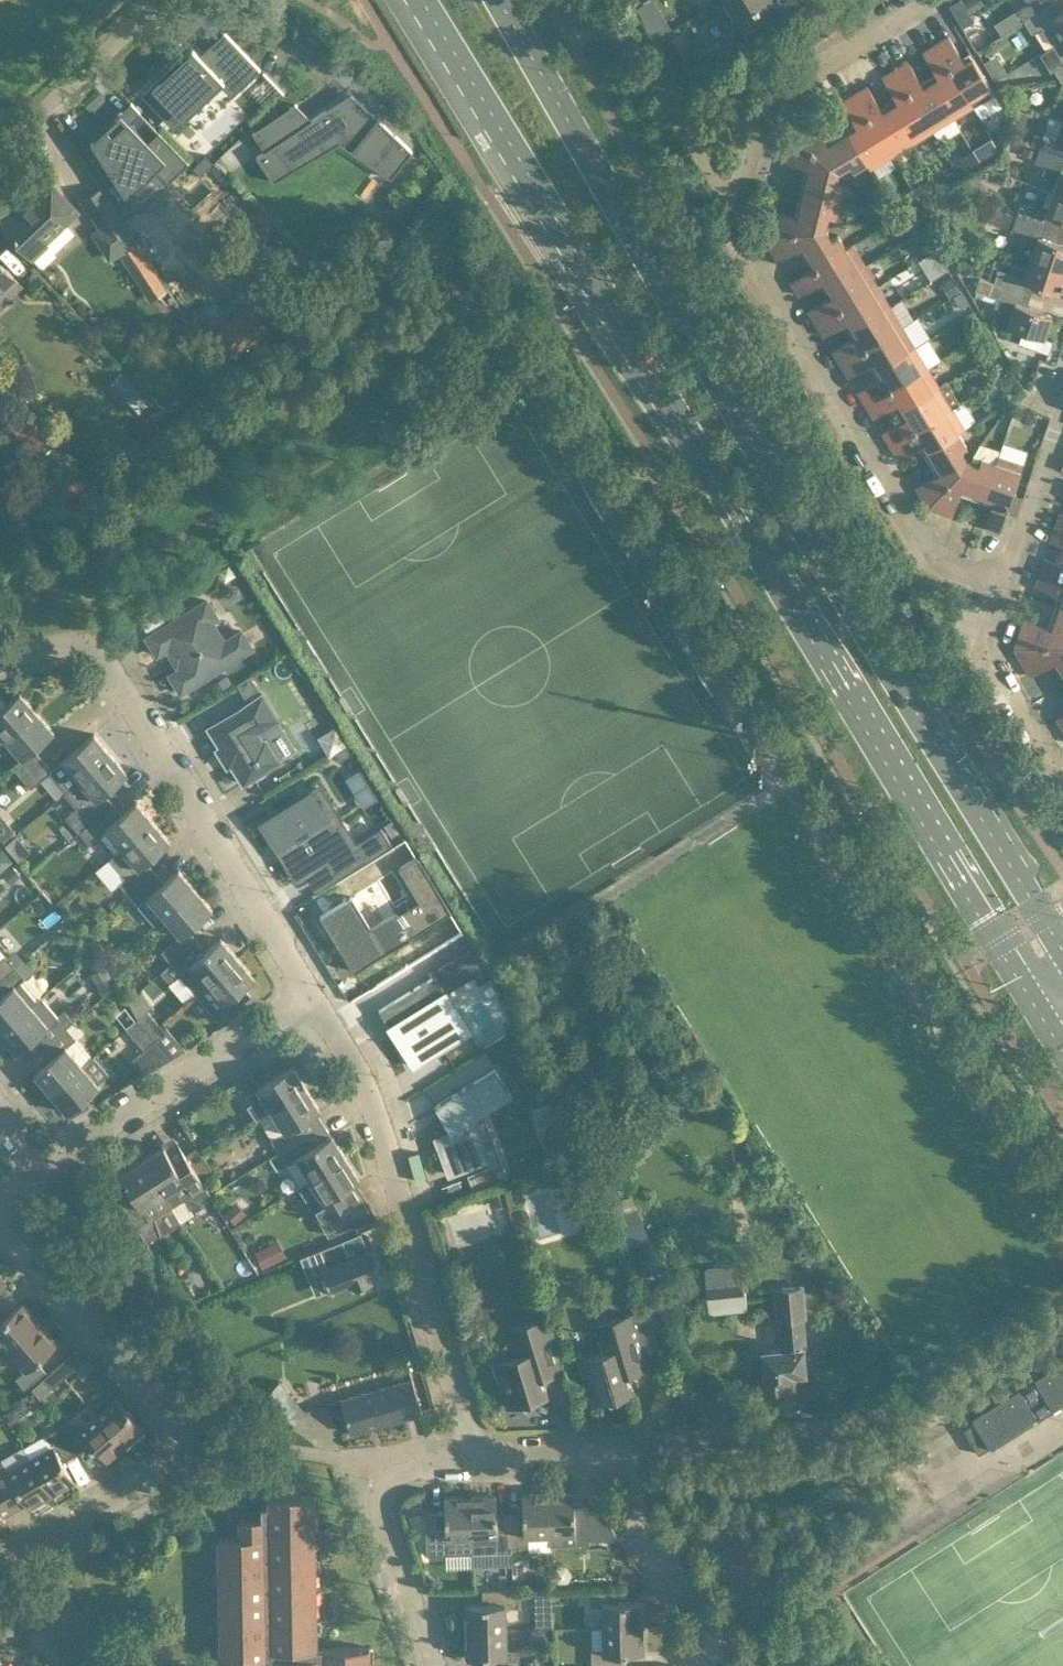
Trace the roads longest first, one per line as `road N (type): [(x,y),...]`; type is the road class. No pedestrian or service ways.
road 1 (primary): [(420,0),(1046,1020)]
road 2 (primary): [(1062,958),(502,0)]
road 3 (residential): [(1006,584),(921,548),(730,234),(763,120),(796,66),(903,0)]
road 4 (residential): [(313,998),(104,659),(72,644),(0,657)]
road 5 (residential): [(475,1457),(376,1111),(313,998)]
road 6 (residential): [(41,1165),(313,998)]
road 7 (residential): [(436,1665),(379,1499),(403,1470),(475,1457)]
road 8 (residential): [(179,1426),(0,1214)]
road 9 (residential): [(730,1665),(641,1520),(622,1445)]
road 10 (residential): [(179,1426),(183,1446),(174,1465),(0,1563)]
road 11 (residential): [(0,153),(159,0)]
road 12 (residential): [(1062,773),(983,650),(1006,584)]
road 13 (residential): [(1006,584),(1062,420)]
road 14 (residential): [(475,1457),(622,1445)]

